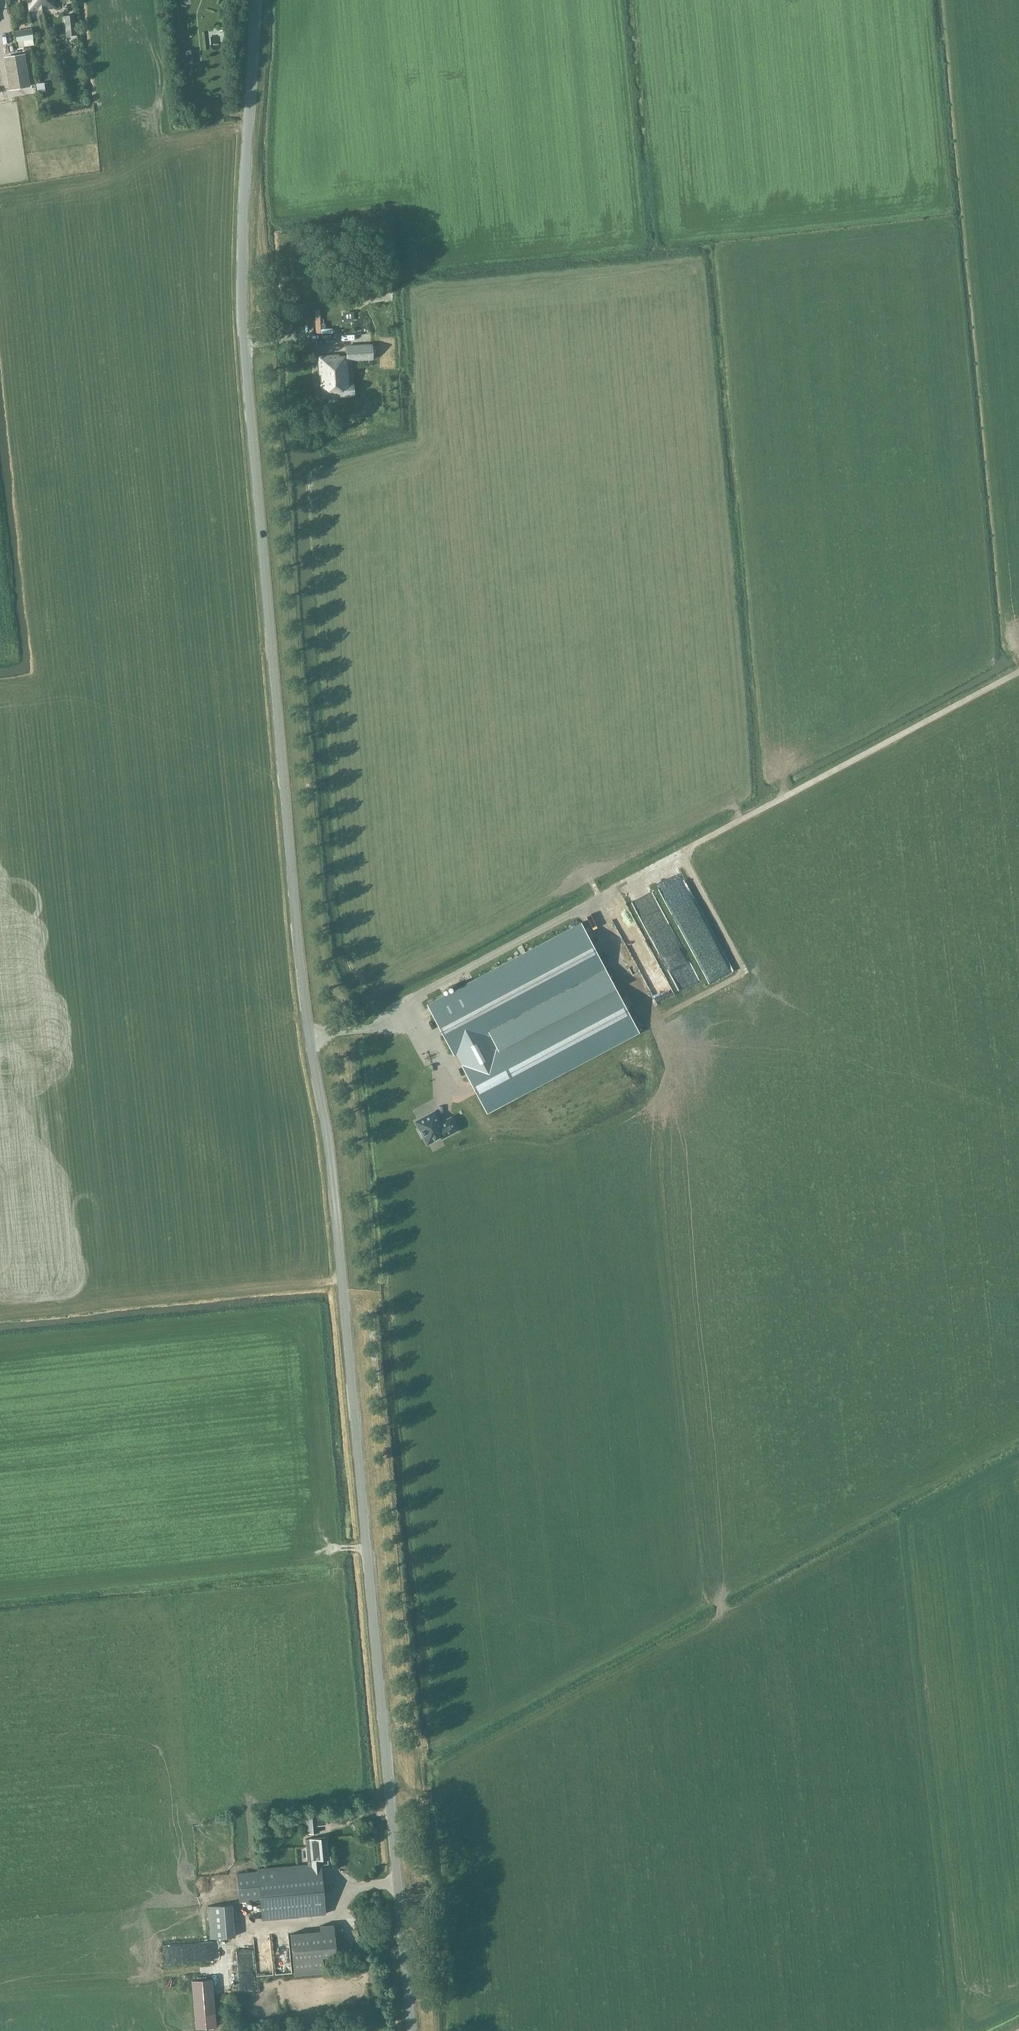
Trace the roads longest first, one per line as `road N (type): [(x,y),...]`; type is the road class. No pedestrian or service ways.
road 1 (unclassified): [(412,2030),(341,1251),(307,1017),(240,316),(256,0)]

